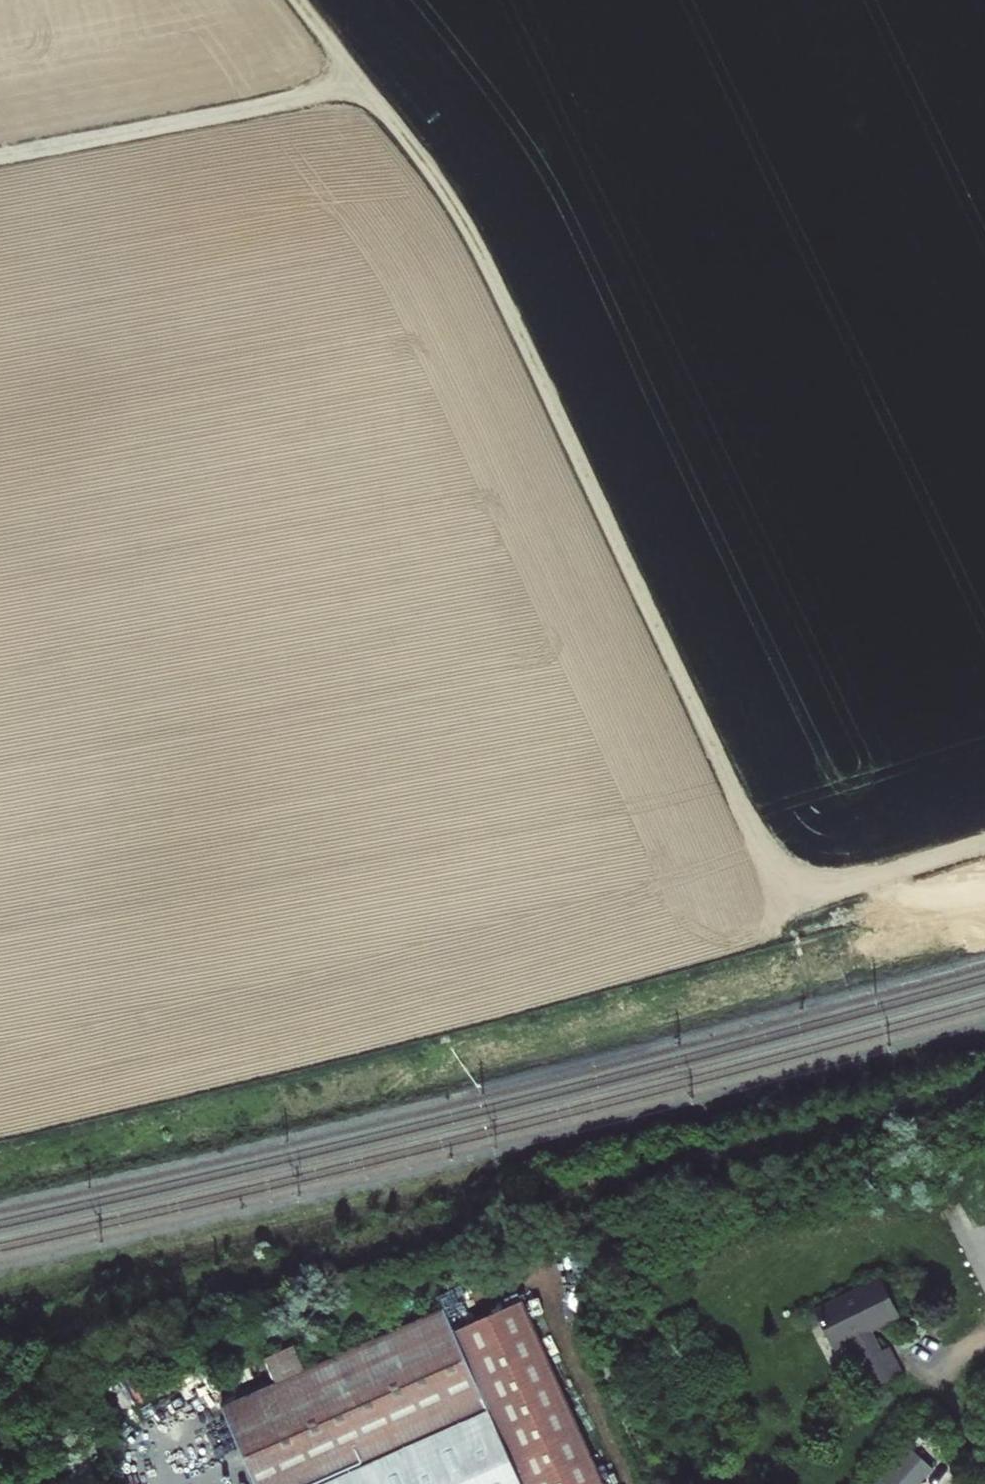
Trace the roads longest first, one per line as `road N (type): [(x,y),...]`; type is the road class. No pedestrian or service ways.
road 1 (track): [(303,0),(379,93),(456,221),(770,857),(809,894),(984,847)]
road 2 (track): [(0,162),(379,93)]

